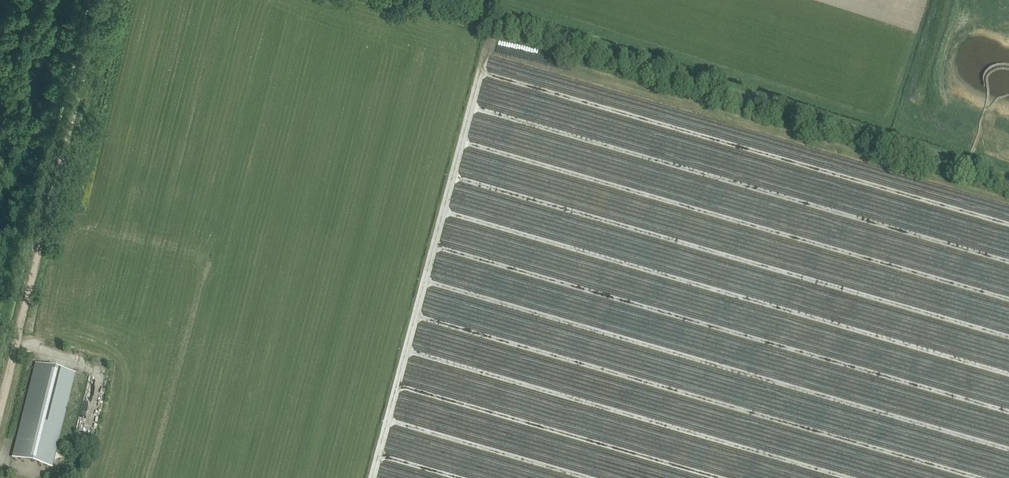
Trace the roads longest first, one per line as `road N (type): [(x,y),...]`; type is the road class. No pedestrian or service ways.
road 1 (track): [(1008,177),(462,0)]
road 2 (track): [(0,419),(104,0)]

